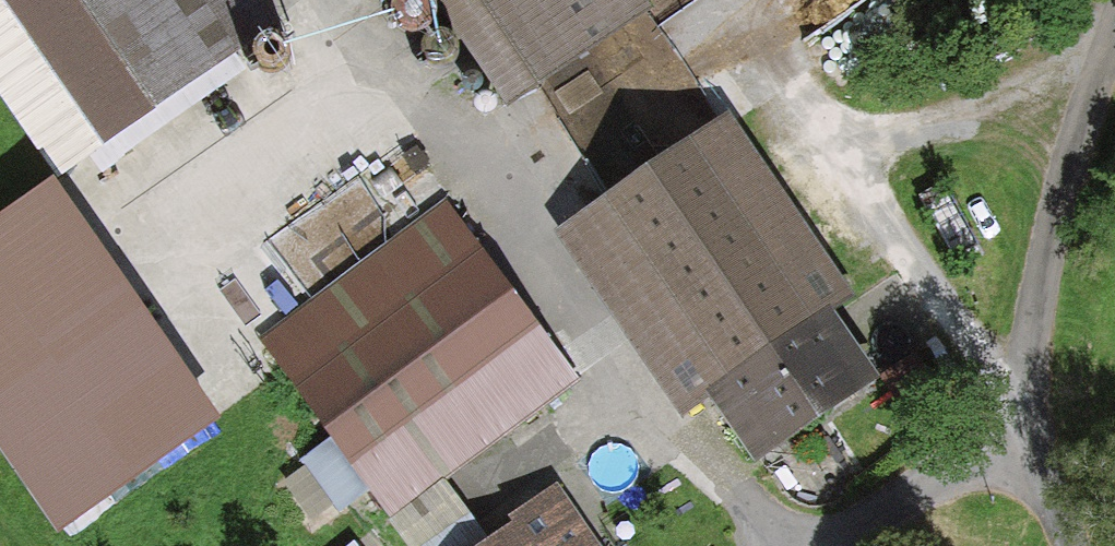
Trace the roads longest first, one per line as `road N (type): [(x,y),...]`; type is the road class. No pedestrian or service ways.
road 1 (track): [(1114,14),(1040,245),(1009,429)]
road 2 (residential): [(817,545),(1009,429),(1062,545)]
road 3 (track): [(1105,38),(839,162)]

